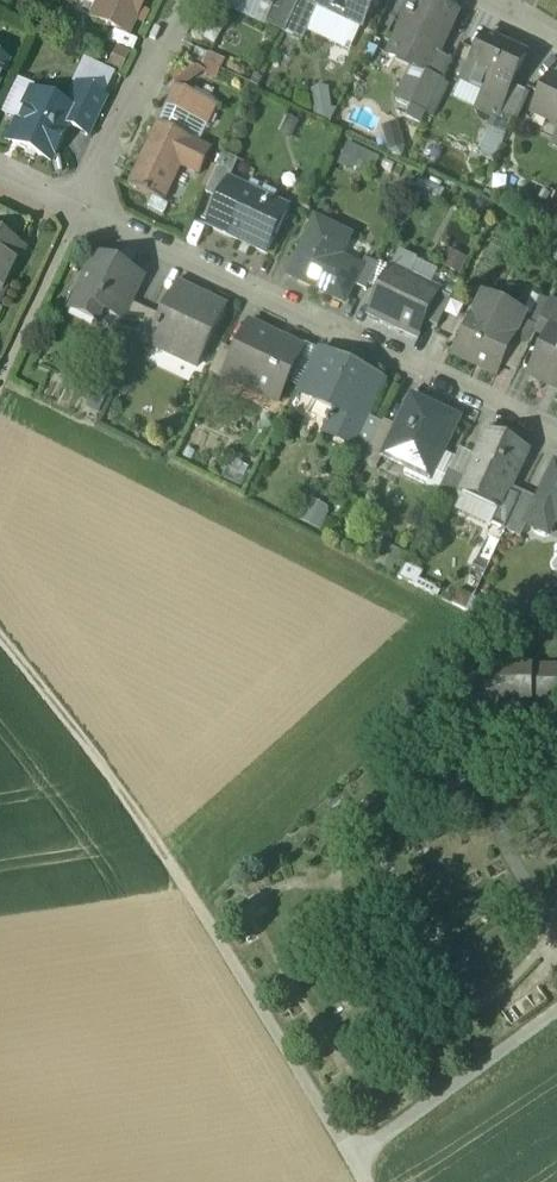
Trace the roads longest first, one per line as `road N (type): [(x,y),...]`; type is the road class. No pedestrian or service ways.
road 1 (track): [(353,1159),(174,863),(0,634)]
road 2 (residential): [(82,211),(556,431)]
road 3 (track): [(353,1159),(556,1019)]
road 4 (residential): [(82,211),(187,0)]

